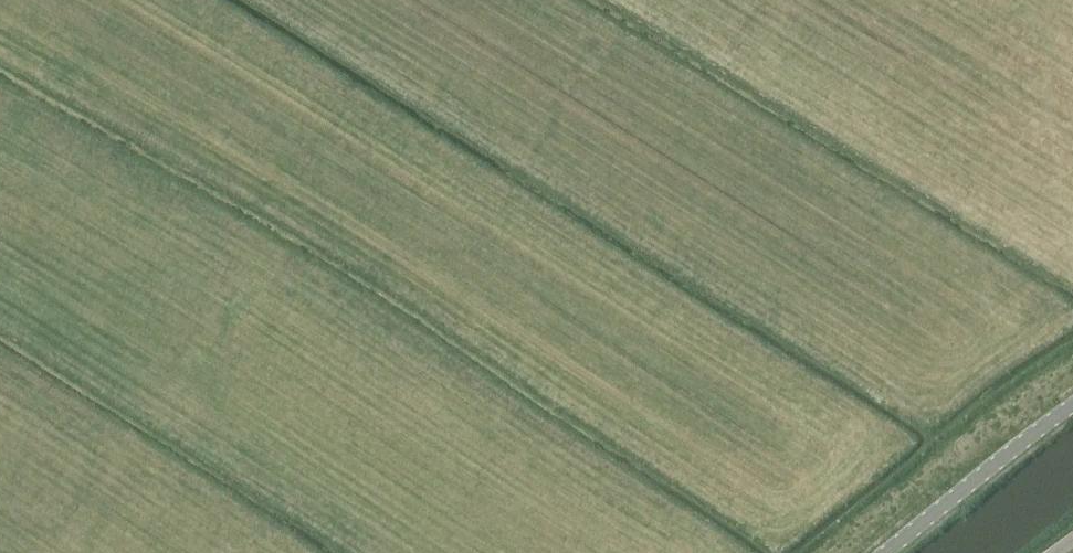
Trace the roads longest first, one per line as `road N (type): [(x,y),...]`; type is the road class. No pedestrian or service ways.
road 1 (unclassified): [(893,552),(1072,414)]

